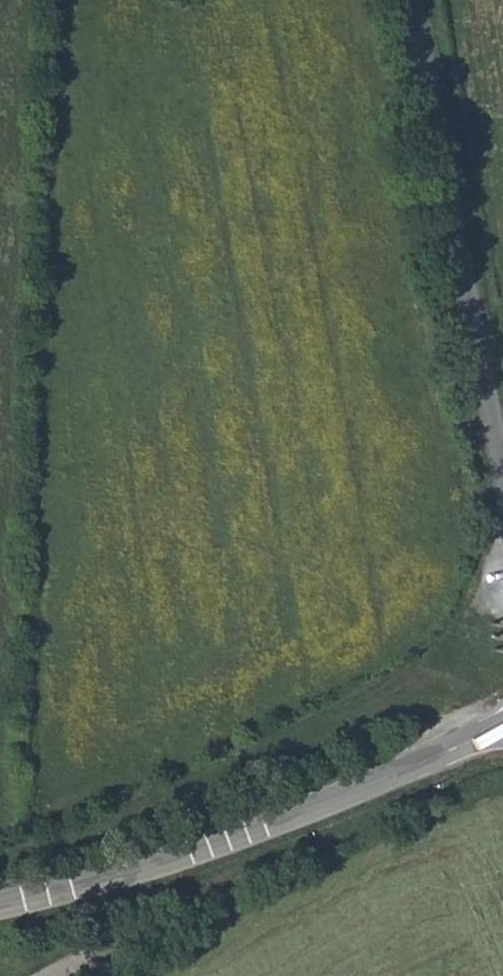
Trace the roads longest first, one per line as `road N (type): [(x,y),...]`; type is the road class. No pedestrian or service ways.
road 1 (tertiary): [(0,904),(292,815),(502,726)]
road 2 (residential): [(413,0),(502,501)]

